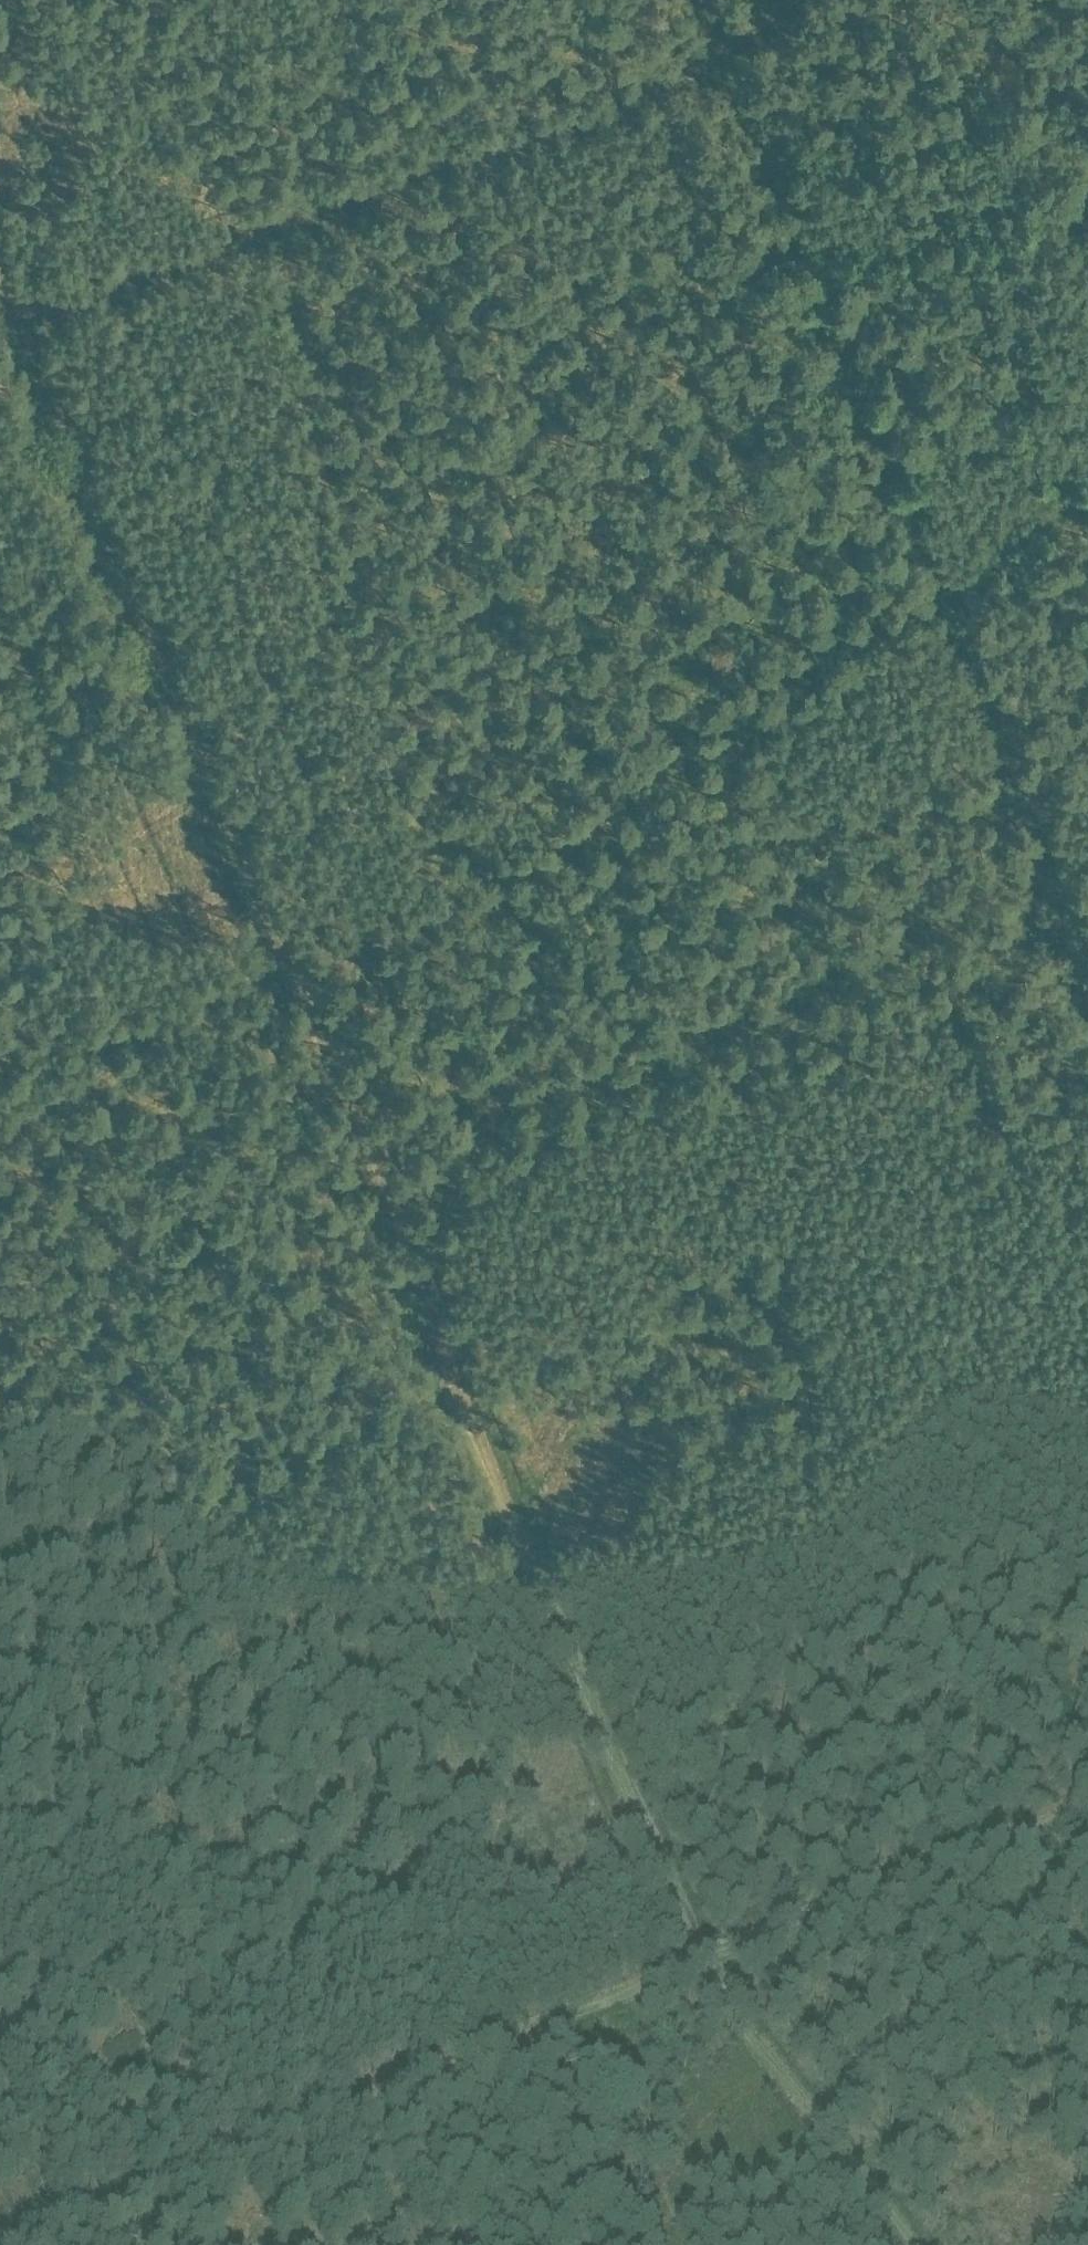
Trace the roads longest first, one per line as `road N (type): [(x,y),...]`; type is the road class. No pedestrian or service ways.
road 1 (track): [(0,274),(701,1949),(933,2244)]
road 2 (track): [(11,2244),(1087,1778)]
road 3 (track): [(782,0),(712,43),(11,299)]

